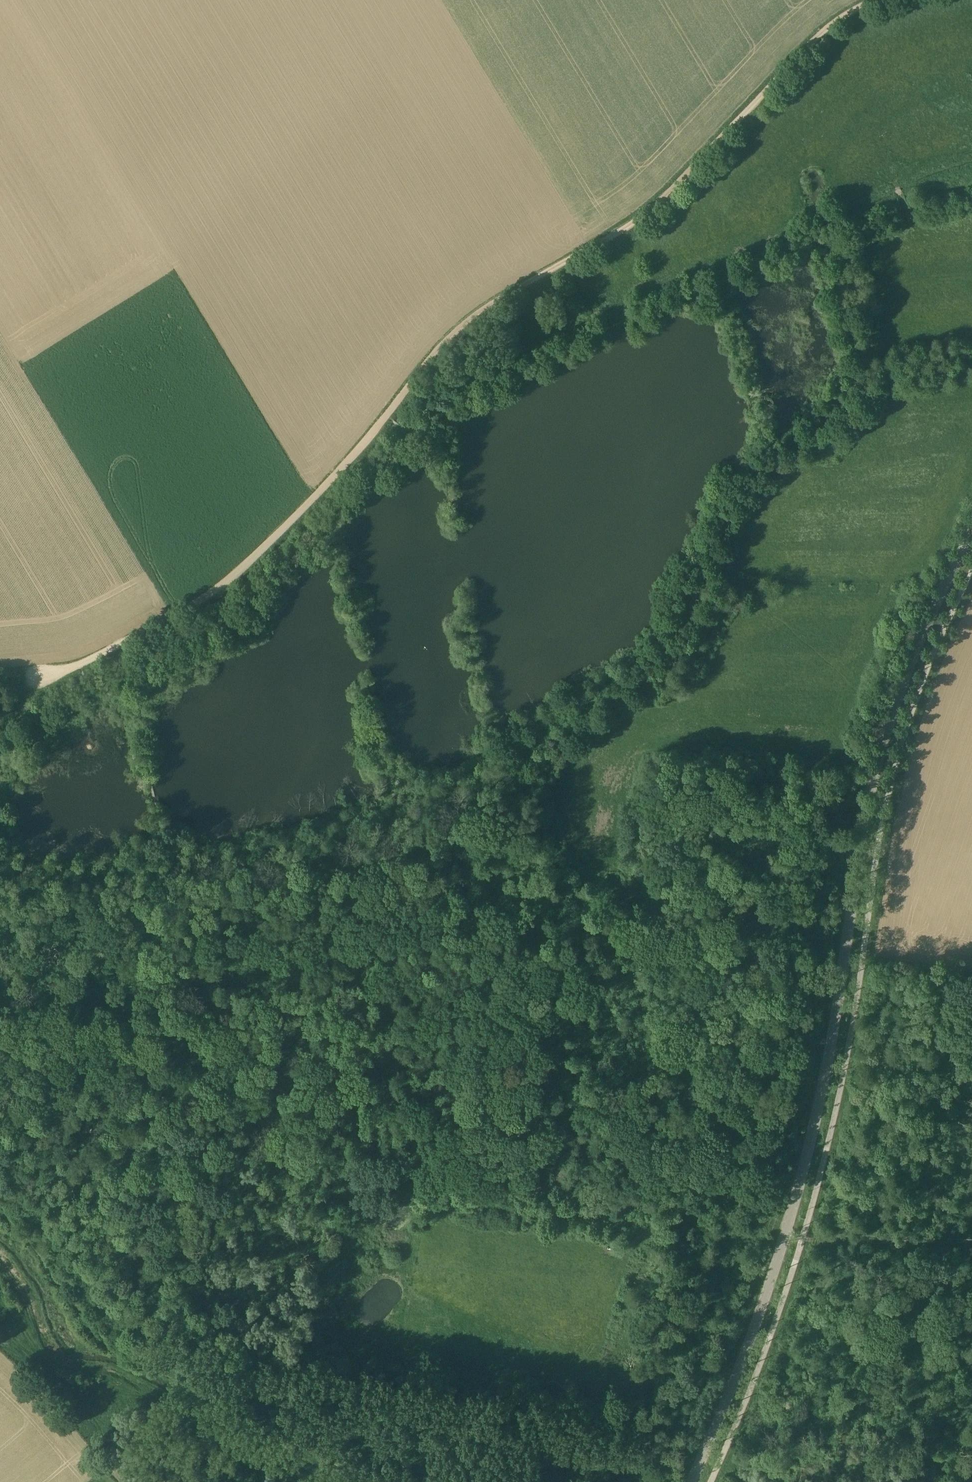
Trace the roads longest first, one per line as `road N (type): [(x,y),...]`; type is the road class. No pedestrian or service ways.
road 1 (track): [(872,0),(821,30),(648,211),(466,323),(327,484),(213,592),(129,642),(32,681)]
road 2 (tertiary): [(692,1481),(760,1314),(806,1156),(882,747),(917,646),(971,529)]

